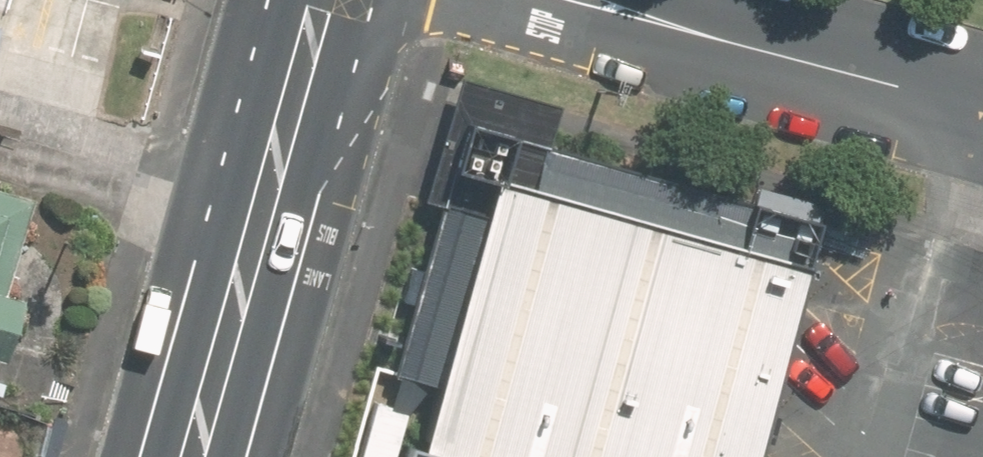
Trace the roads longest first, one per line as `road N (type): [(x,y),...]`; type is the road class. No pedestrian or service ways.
road 1 (primary): [(323,0),(195,456)]
road 2 (residential): [(898,90),(733,67),(437,0)]
road 3 (residential): [(712,0),(898,90)]

